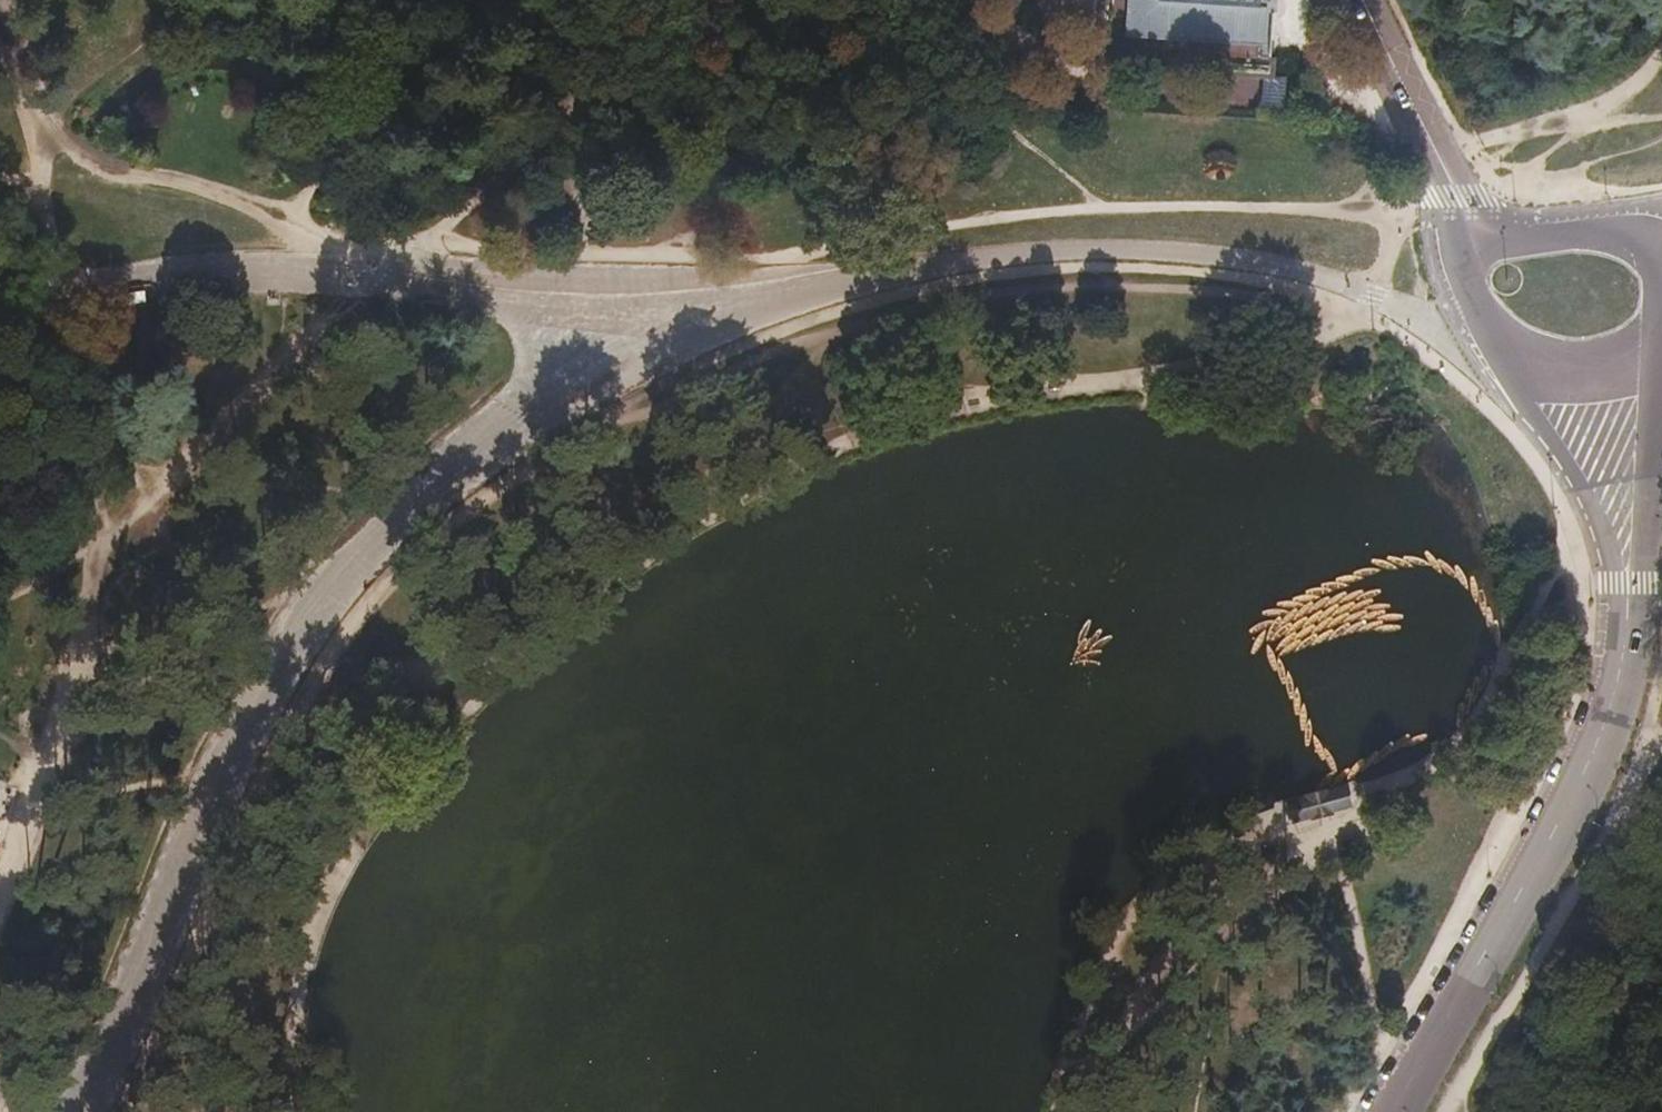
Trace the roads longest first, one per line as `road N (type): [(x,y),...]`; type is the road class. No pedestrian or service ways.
road 1 (tertiary): [(1623,649),(1588,765),(1395,1111)]
road 2 (tertiary): [(1514,364),(1584,483),(1608,544),(1623,649)]
road 3 (tertiary): [(1623,649),(1643,583),(1661,350)]
road 4 (tertiary): [(1661,268),(1652,230),(1620,225),(1475,247)]
road 5 (tertiary): [(1454,196),(1362,0)]
road 6 (unclassified): [(1514,364),(1575,367),(1661,350)]
road 7 (track): [(1576,127),(1481,141),(1435,157)]
road 8 (tertiary): [(1475,247),(1465,284),(1514,364)]

